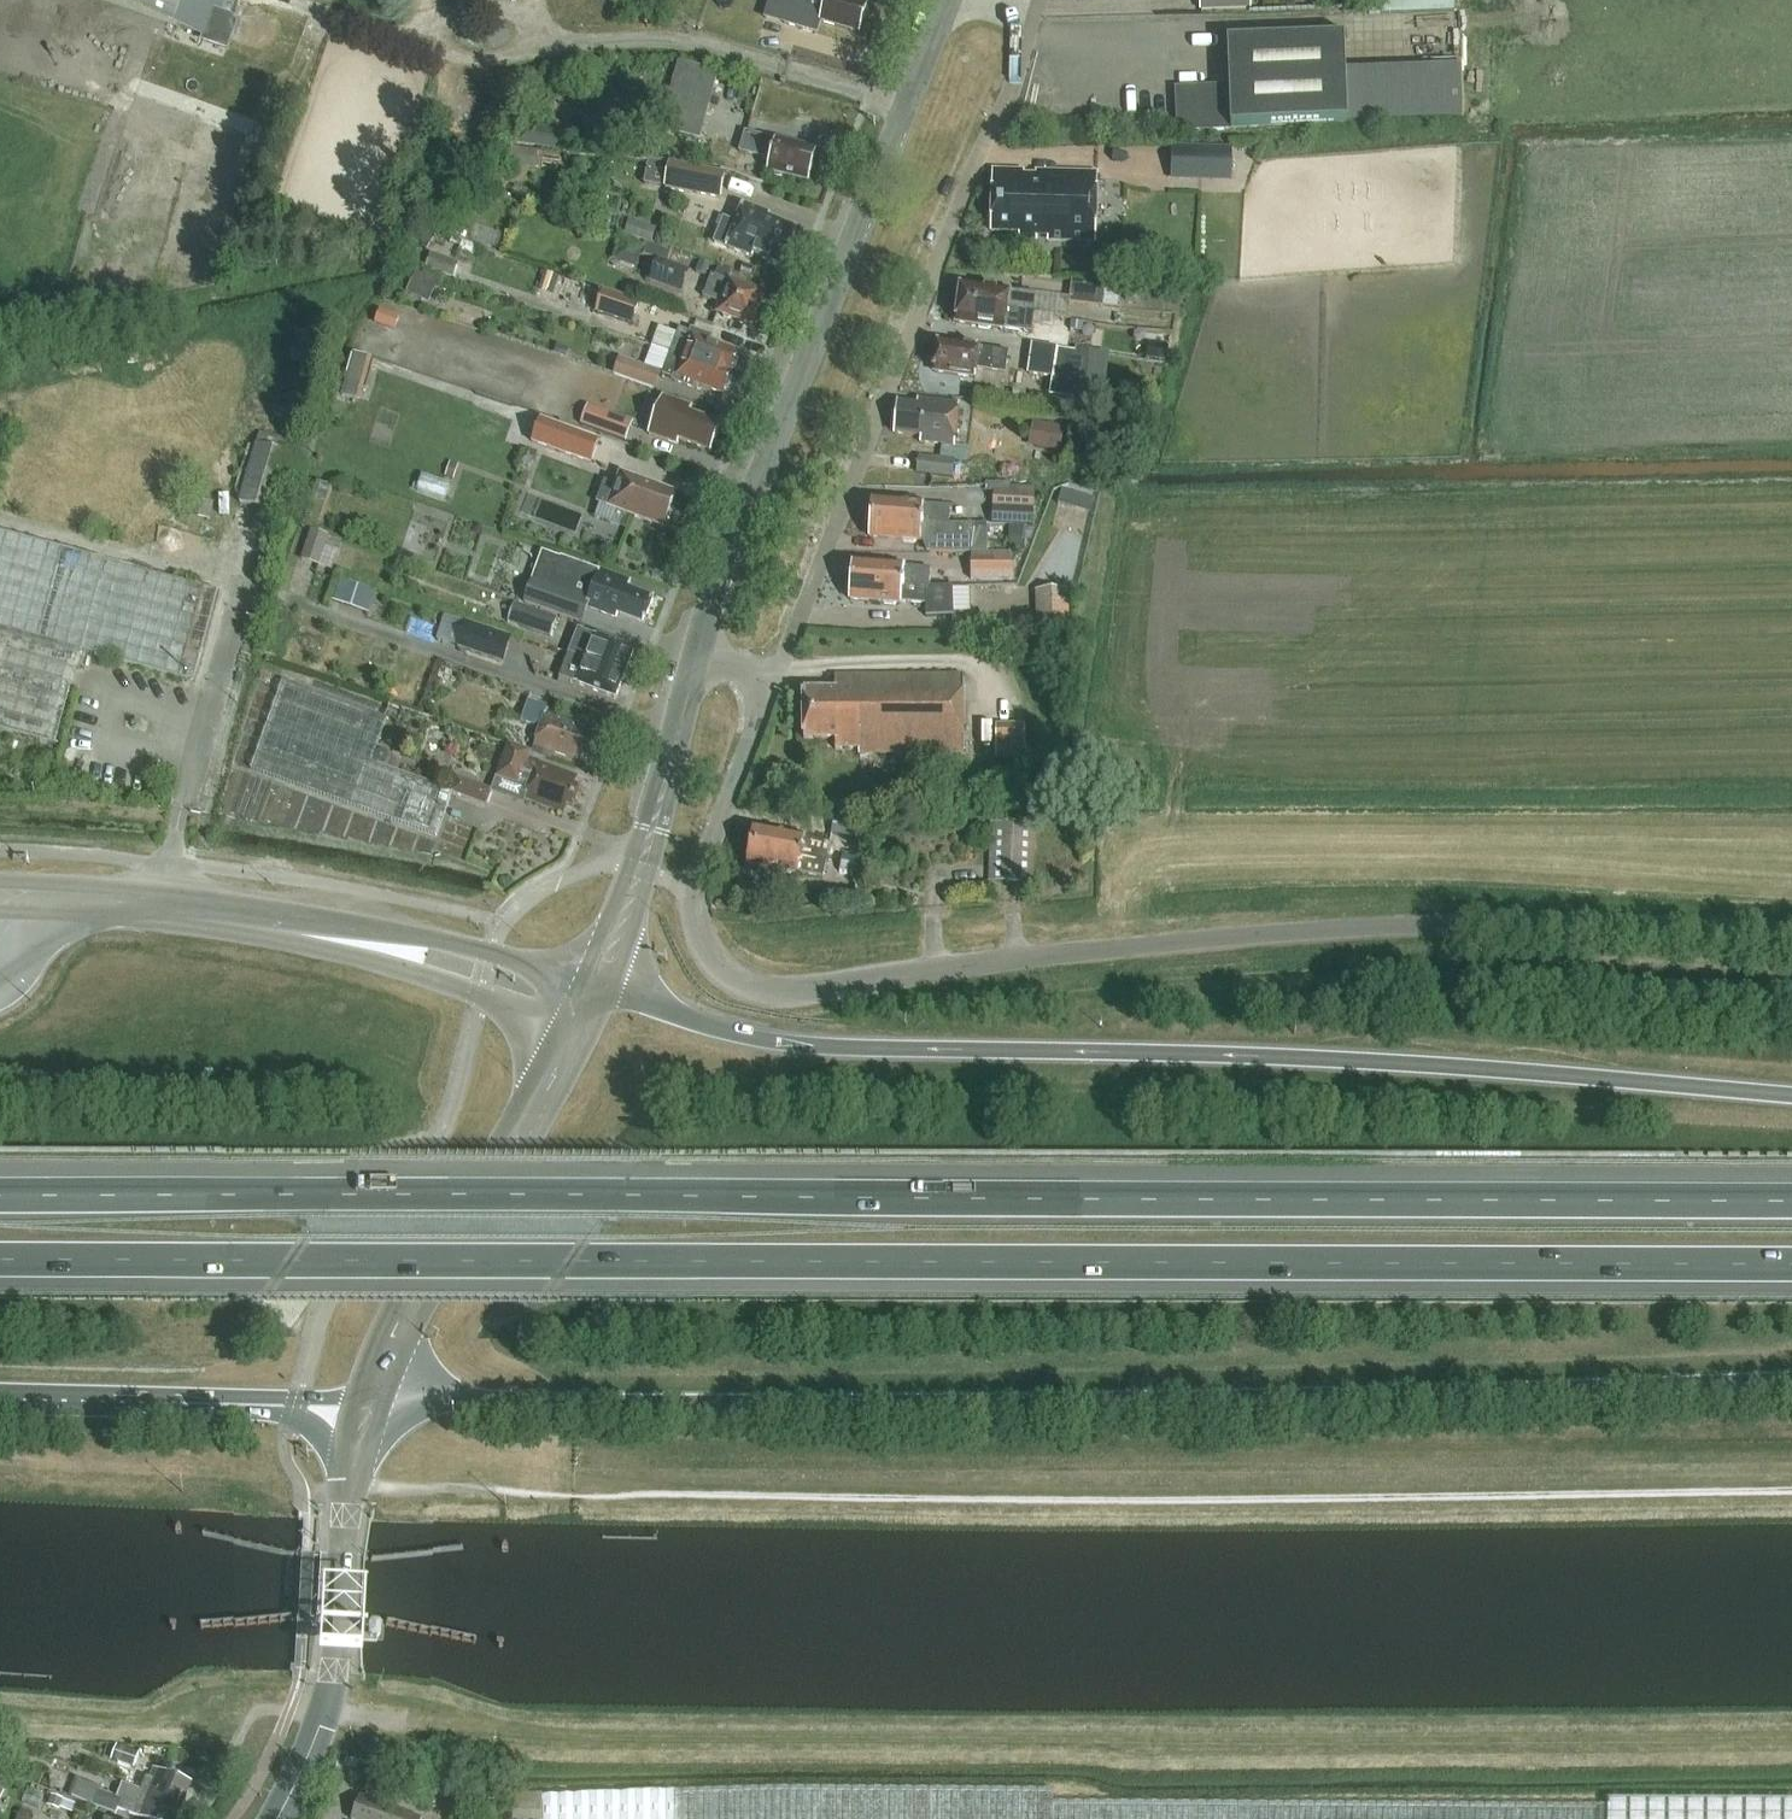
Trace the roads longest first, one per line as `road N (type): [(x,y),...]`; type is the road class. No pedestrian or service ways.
road 1 (motorway): [(0,1260),(480,1255),(1791,1271)]
road 2 (motorway): [(1791,1195),(507,1185),(0,1191)]
road 3 (motorway): [(368,1400),(1326,1399),(1791,1385)]
road 4 (unclassified): [(1791,928),(1461,917),(1159,945),(818,990),(749,991),(710,958),(694,898),(771,681)]
road 5 (motorway): [(1791,1100),(1448,1066),(792,1048),(704,1027),(597,987)]
road 6 (unclassified): [(771,681),(1036,13)]
road 7 (tertiary): [(698,652),(717,583),(948,0)]
road 8 (secondary): [(276,1818),(331,1690),(346,1491),(368,1400)]
road 9 (secondary): [(368,1400),(402,1318),(567,1043)]
road 10 (motorway): [(0,1391),(368,1400)]
road 11 (tertiary): [(597,987),(654,831),(698,652)]
road 12 (secondary): [(597,987),(417,939),(281,928)]
road 13 (secondary): [(281,928),(481,999),(567,1043)]
road 14 (secondary): [(281,928),(45,897)]

